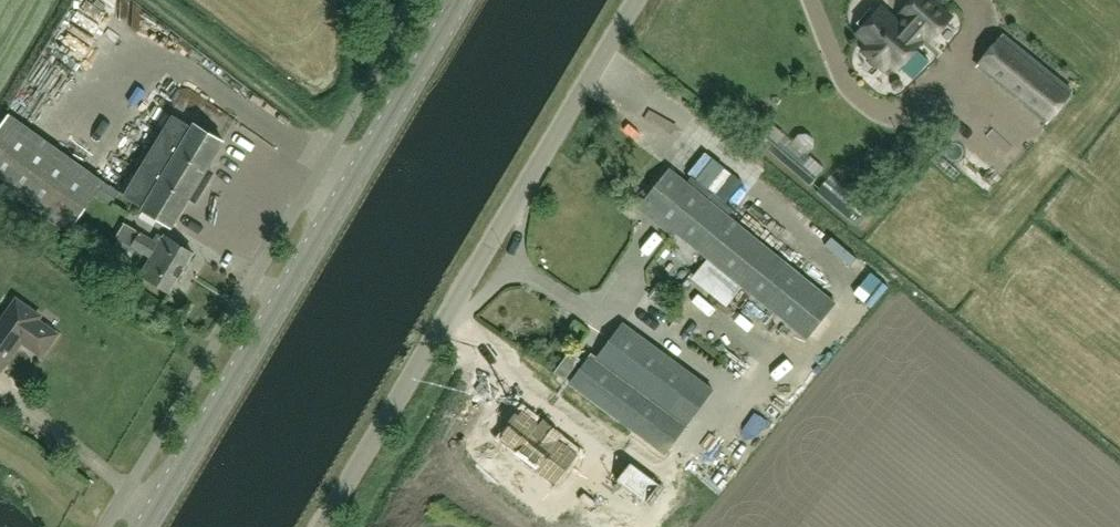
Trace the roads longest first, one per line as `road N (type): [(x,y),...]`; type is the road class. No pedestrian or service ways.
road 1 (unclassified): [(321,526),(636,0)]
road 2 (tertiary): [(145,526),(457,0)]

